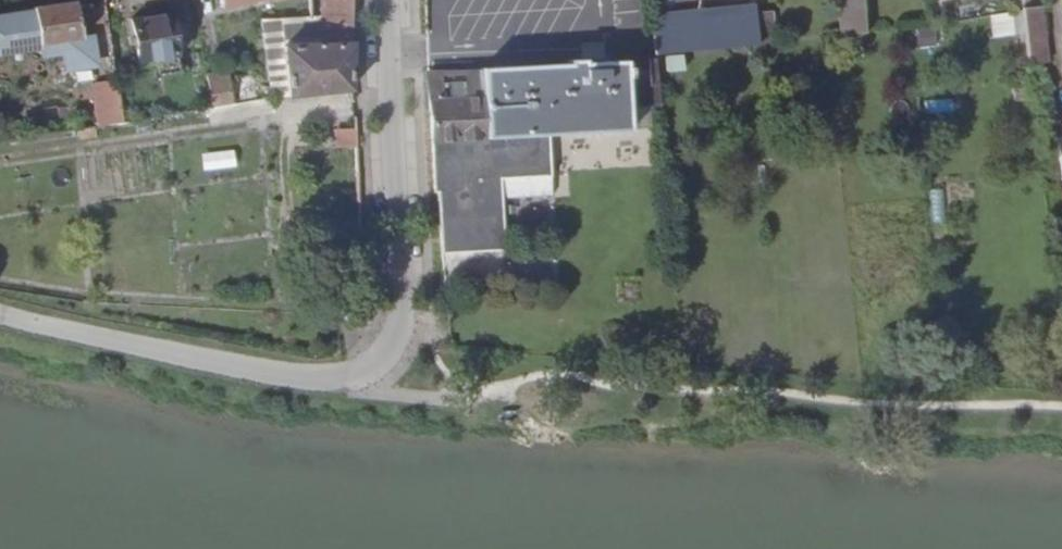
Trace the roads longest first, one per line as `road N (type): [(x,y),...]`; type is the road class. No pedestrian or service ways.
road 1 (unclassified): [(0,312),(315,379),(353,376),(388,360)]
road 2 (residential): [(388,360),(404,322),(386,0)]

